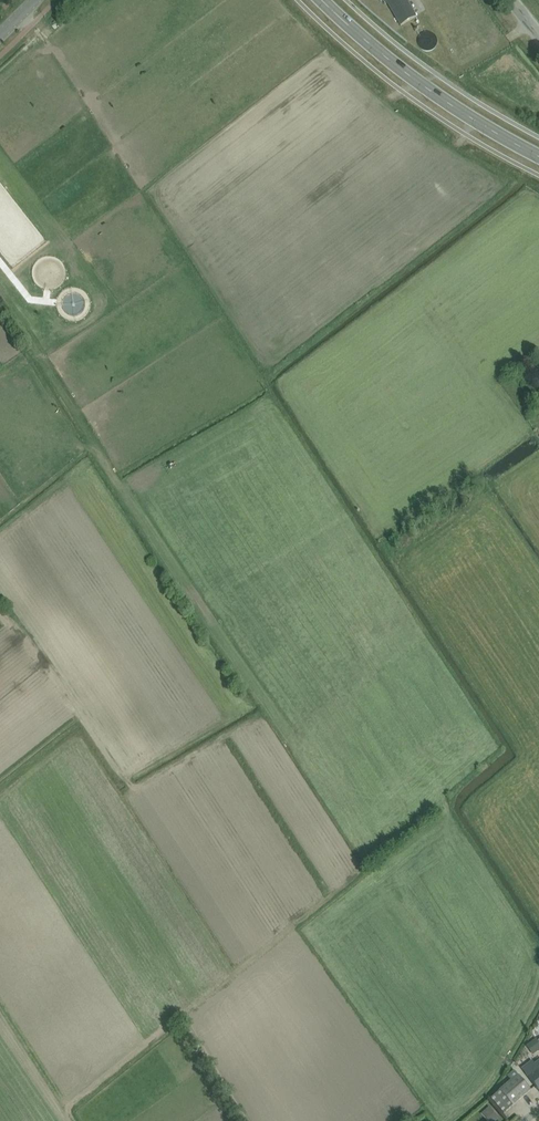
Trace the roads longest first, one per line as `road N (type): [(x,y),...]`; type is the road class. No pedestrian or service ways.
road 1 (secondary): [(538,157),(460,112),(324,0)]

